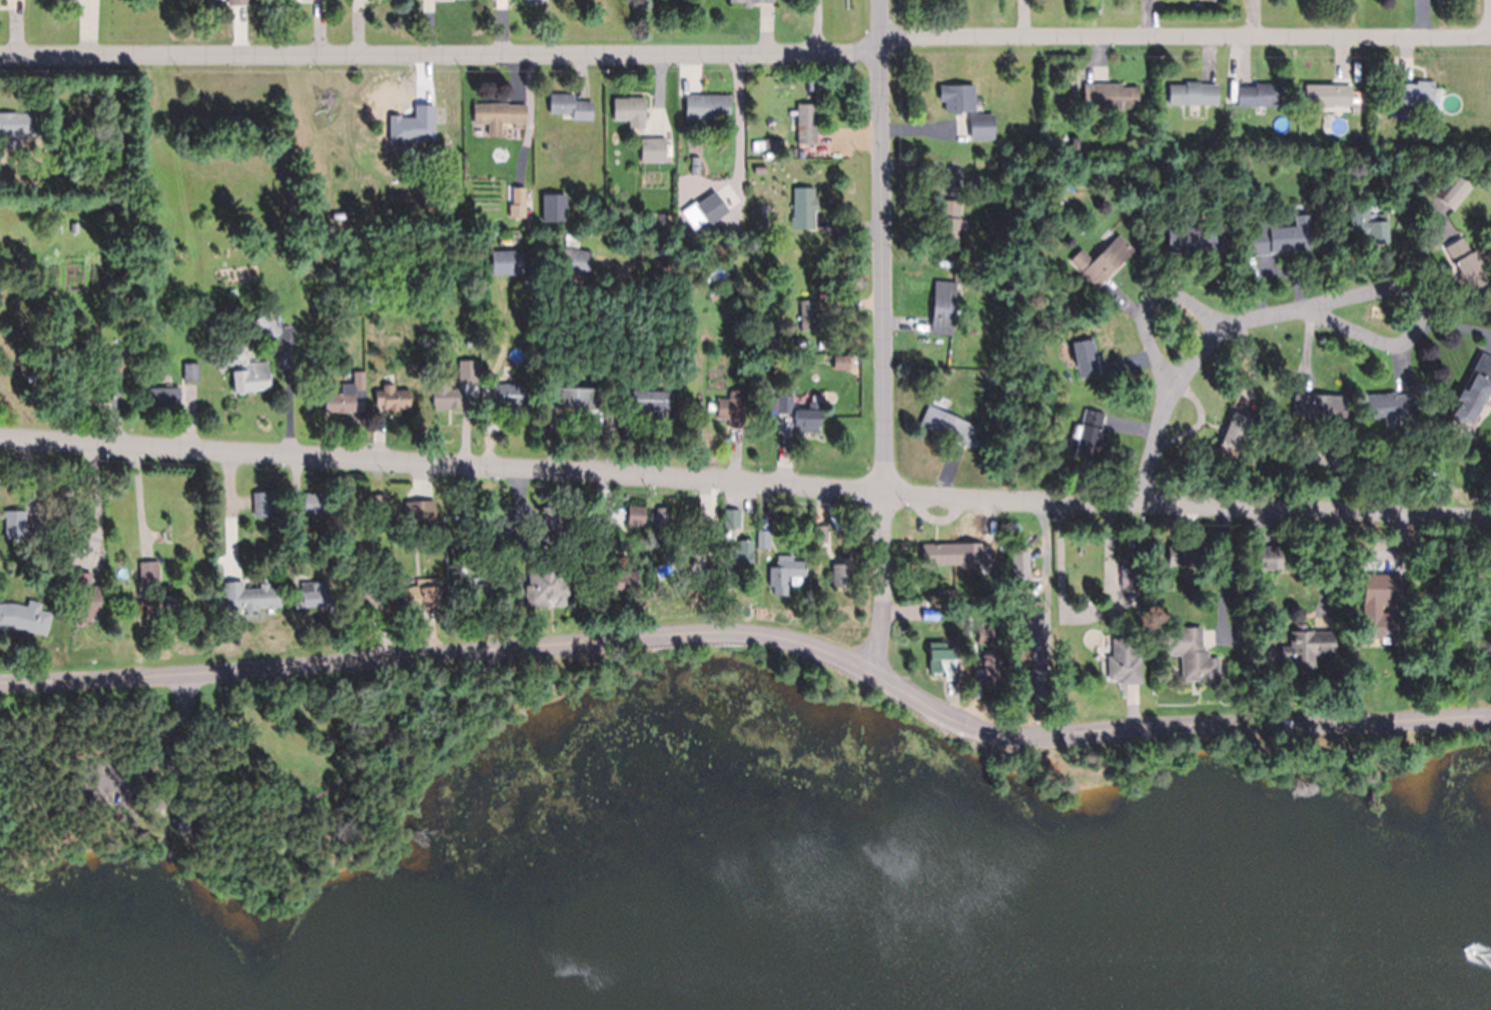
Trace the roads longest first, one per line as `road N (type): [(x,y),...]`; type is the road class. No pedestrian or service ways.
road 1 (residential): [(1490,518),(884,492),(0,436)]
road 2 (residential): [(0,55),(1490,38)]
road 3 (residential): [(1490,715),(1039,738),(963,721),(850,658),(733,632),(462,653)]
road 4 (residential): [(874,670),(884,492),(880,0)]
road 5 (residential): [(1147,504),(1172,379),(1234,328),(1296,312),(1386,345),(1416,340),(1424,308),(1407,288),(1296,312)]
road 6 (residential): [(462,653),(0,683)]
road 7 (residential): [(1234,328),(1182,291),(1147,304),(1146,338),(1172,379)]

